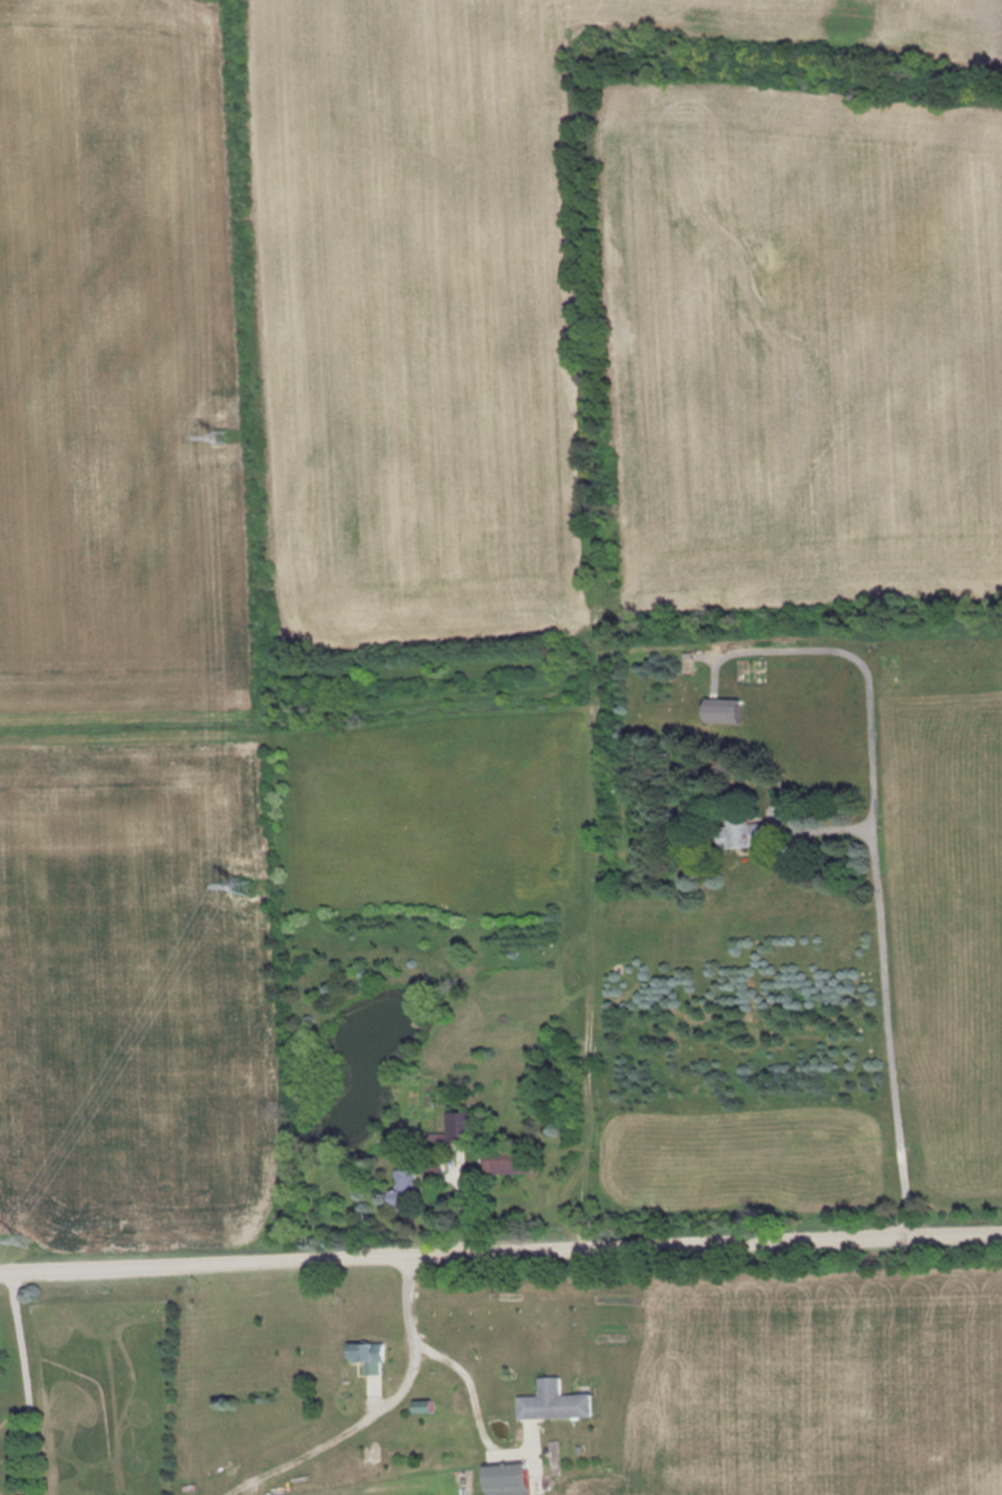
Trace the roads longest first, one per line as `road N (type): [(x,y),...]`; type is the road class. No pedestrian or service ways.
road 1 (residential): [(0,1273),(1001,1232)]

